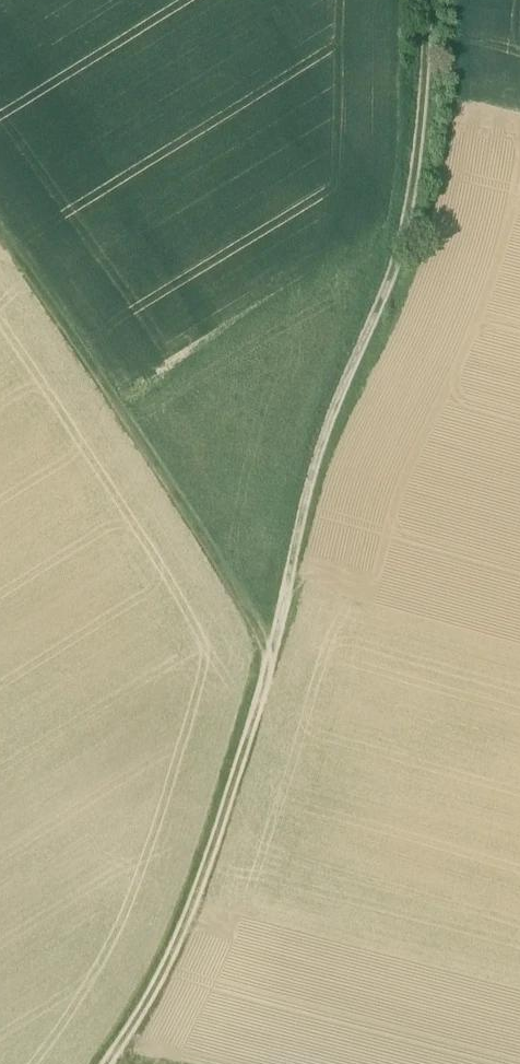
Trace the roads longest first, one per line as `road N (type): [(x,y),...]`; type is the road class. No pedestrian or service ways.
road 1 (track): [(434,0),(431,87),(406,248),(312,483),(263,697),(212,850),(182,929),(107,1063)]
road 2 (track): [(274,651),(0,230)]

